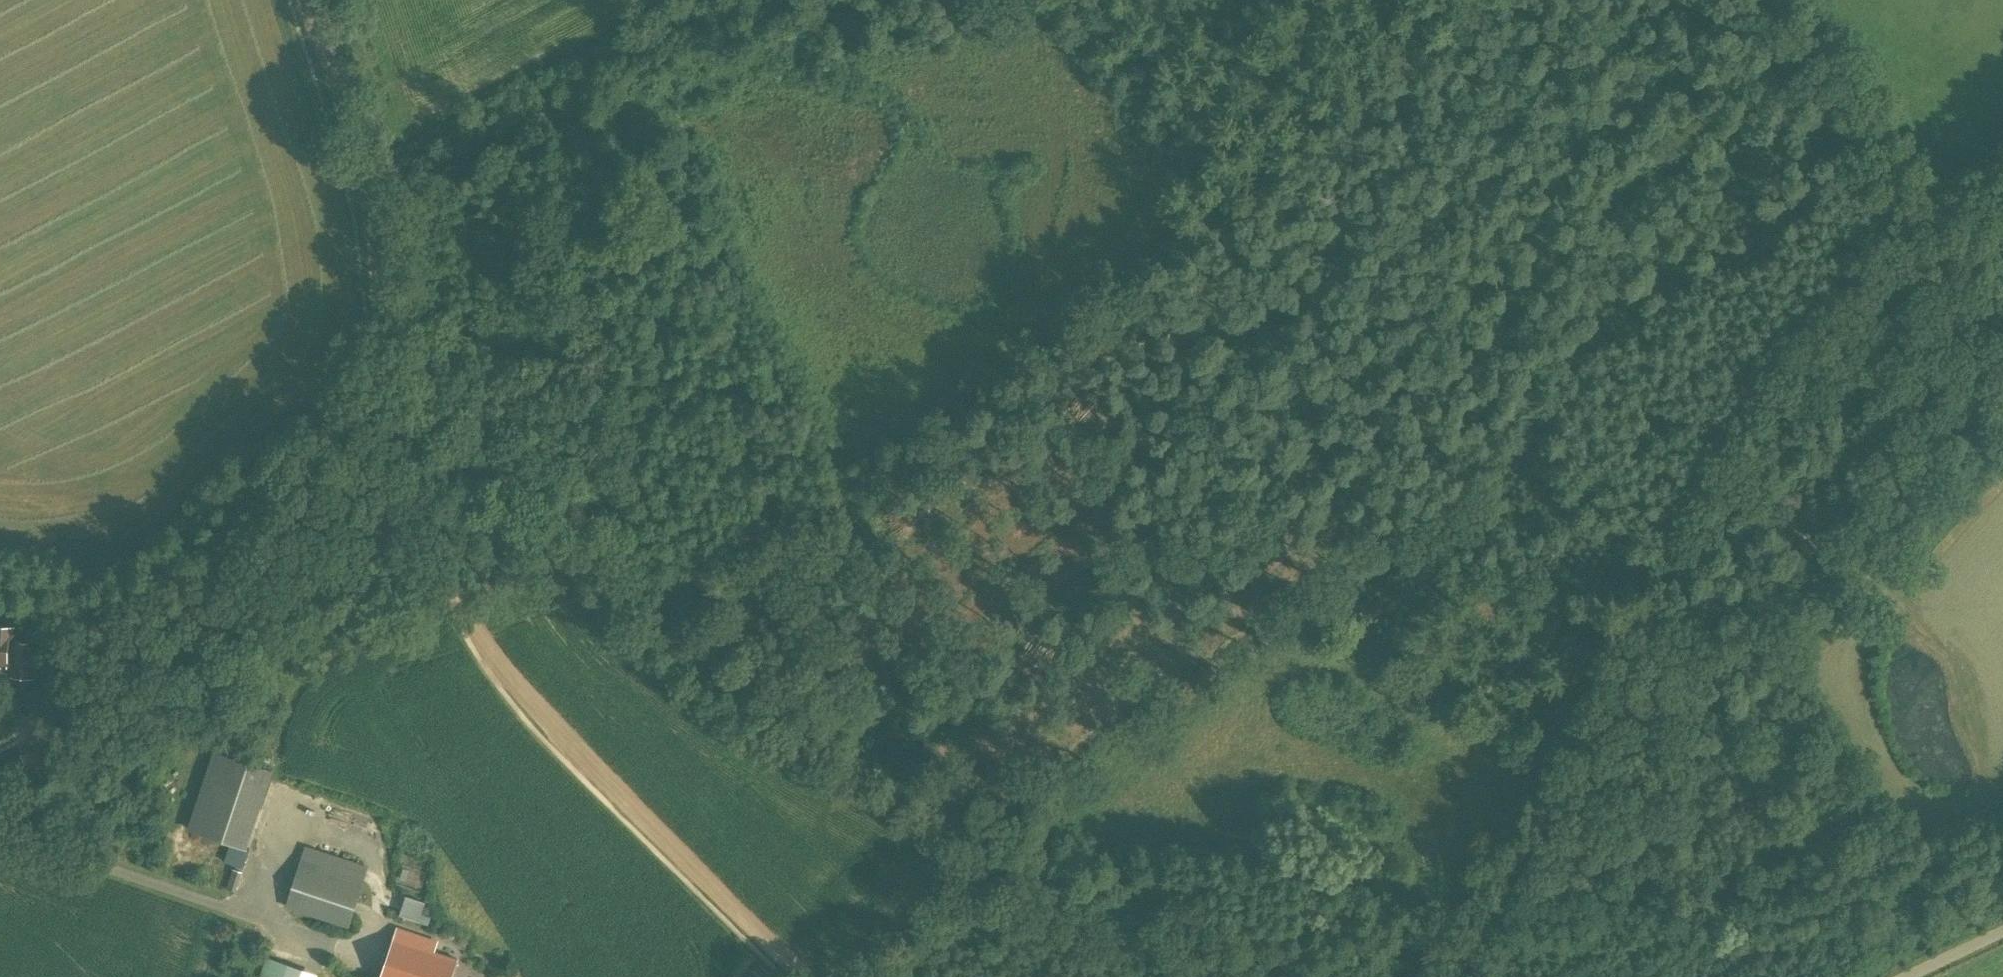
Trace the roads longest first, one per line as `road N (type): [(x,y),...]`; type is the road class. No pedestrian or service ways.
road 1 (track): [(1464,976),(1806,359),(2002,117)]
road 2 (track): [(791,976),(543,721),(403,518)]
road 3 (track): [(0,746),(295,591),(347,547),(403,518)]
road 4 (track): [(387,420),(364,150),(314,0)]
road 5 (unclassified): [(1892,976),(2002,921)]

